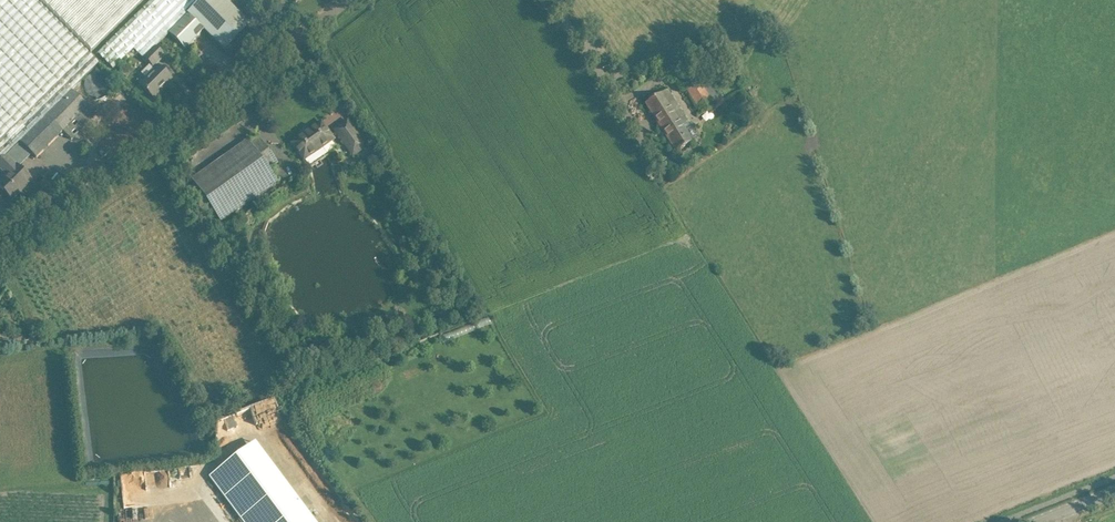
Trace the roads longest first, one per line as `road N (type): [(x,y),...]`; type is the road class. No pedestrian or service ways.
road 1 (unclassified): [(0,251),(350,0)]

